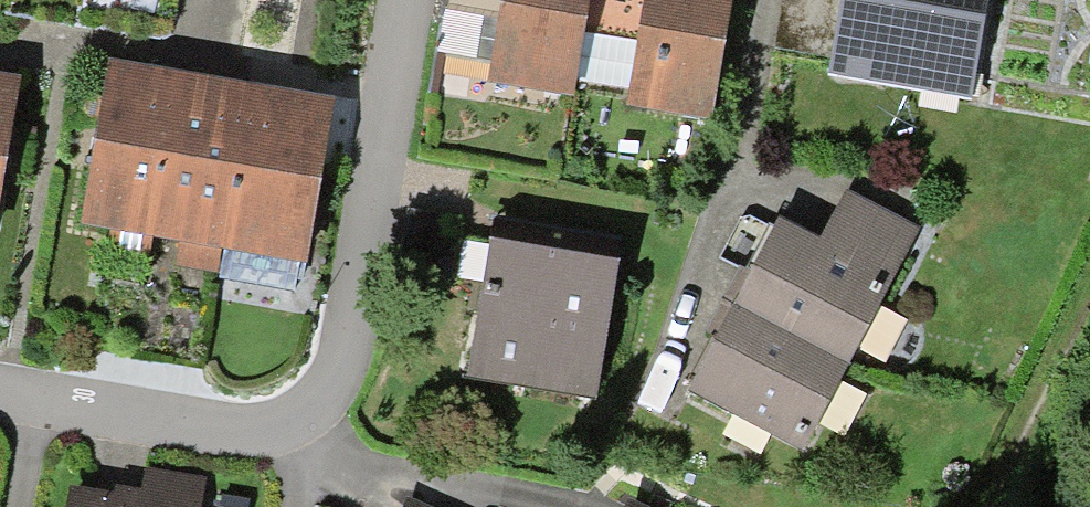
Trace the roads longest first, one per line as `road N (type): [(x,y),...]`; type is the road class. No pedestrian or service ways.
road 1 (residential): [(0,386),(231,431),(300,421),(337,370),(410,0)]
road 2 (track): [(1089,278),(982,506)]

